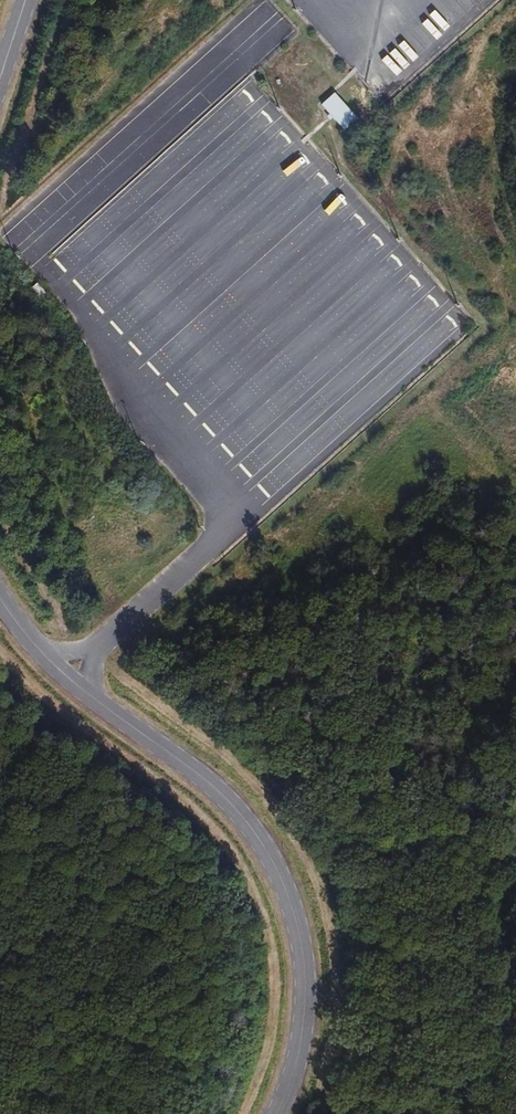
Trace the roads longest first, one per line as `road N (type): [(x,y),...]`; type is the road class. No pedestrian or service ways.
road 1 (unclassified): [(274,1113),(303,1005),(302,952),(258,837),(206,781),(23,642),(0,610)]

